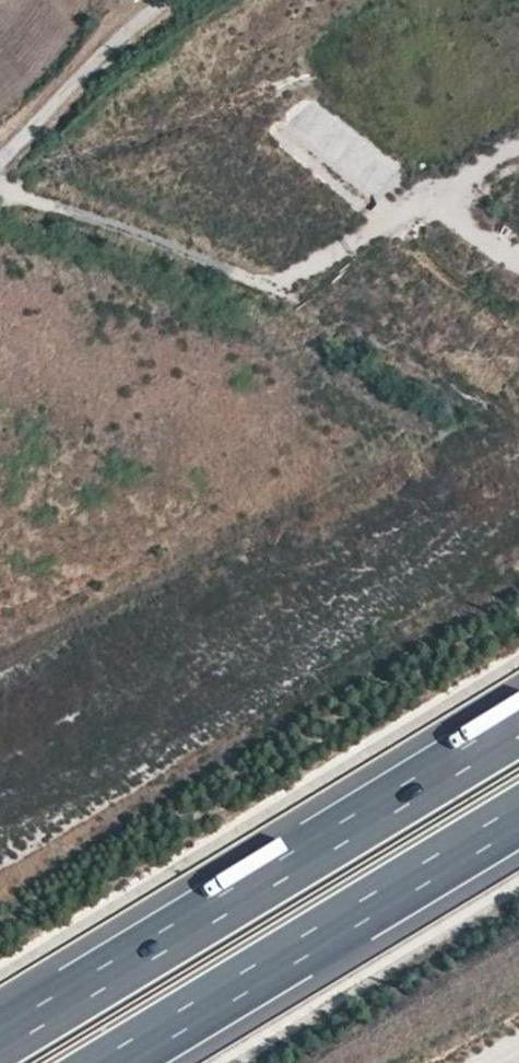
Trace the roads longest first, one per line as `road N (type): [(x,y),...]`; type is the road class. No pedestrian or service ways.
road 1 (motorway): [(518,726),(0,1041)]
road 2 (motorway): [(112,1062),(518,817)]
road 3 (unclassified): [(0,193),(149,236),(368,332)]
road 4 (unclassified): [(0,176),(179,0)]

